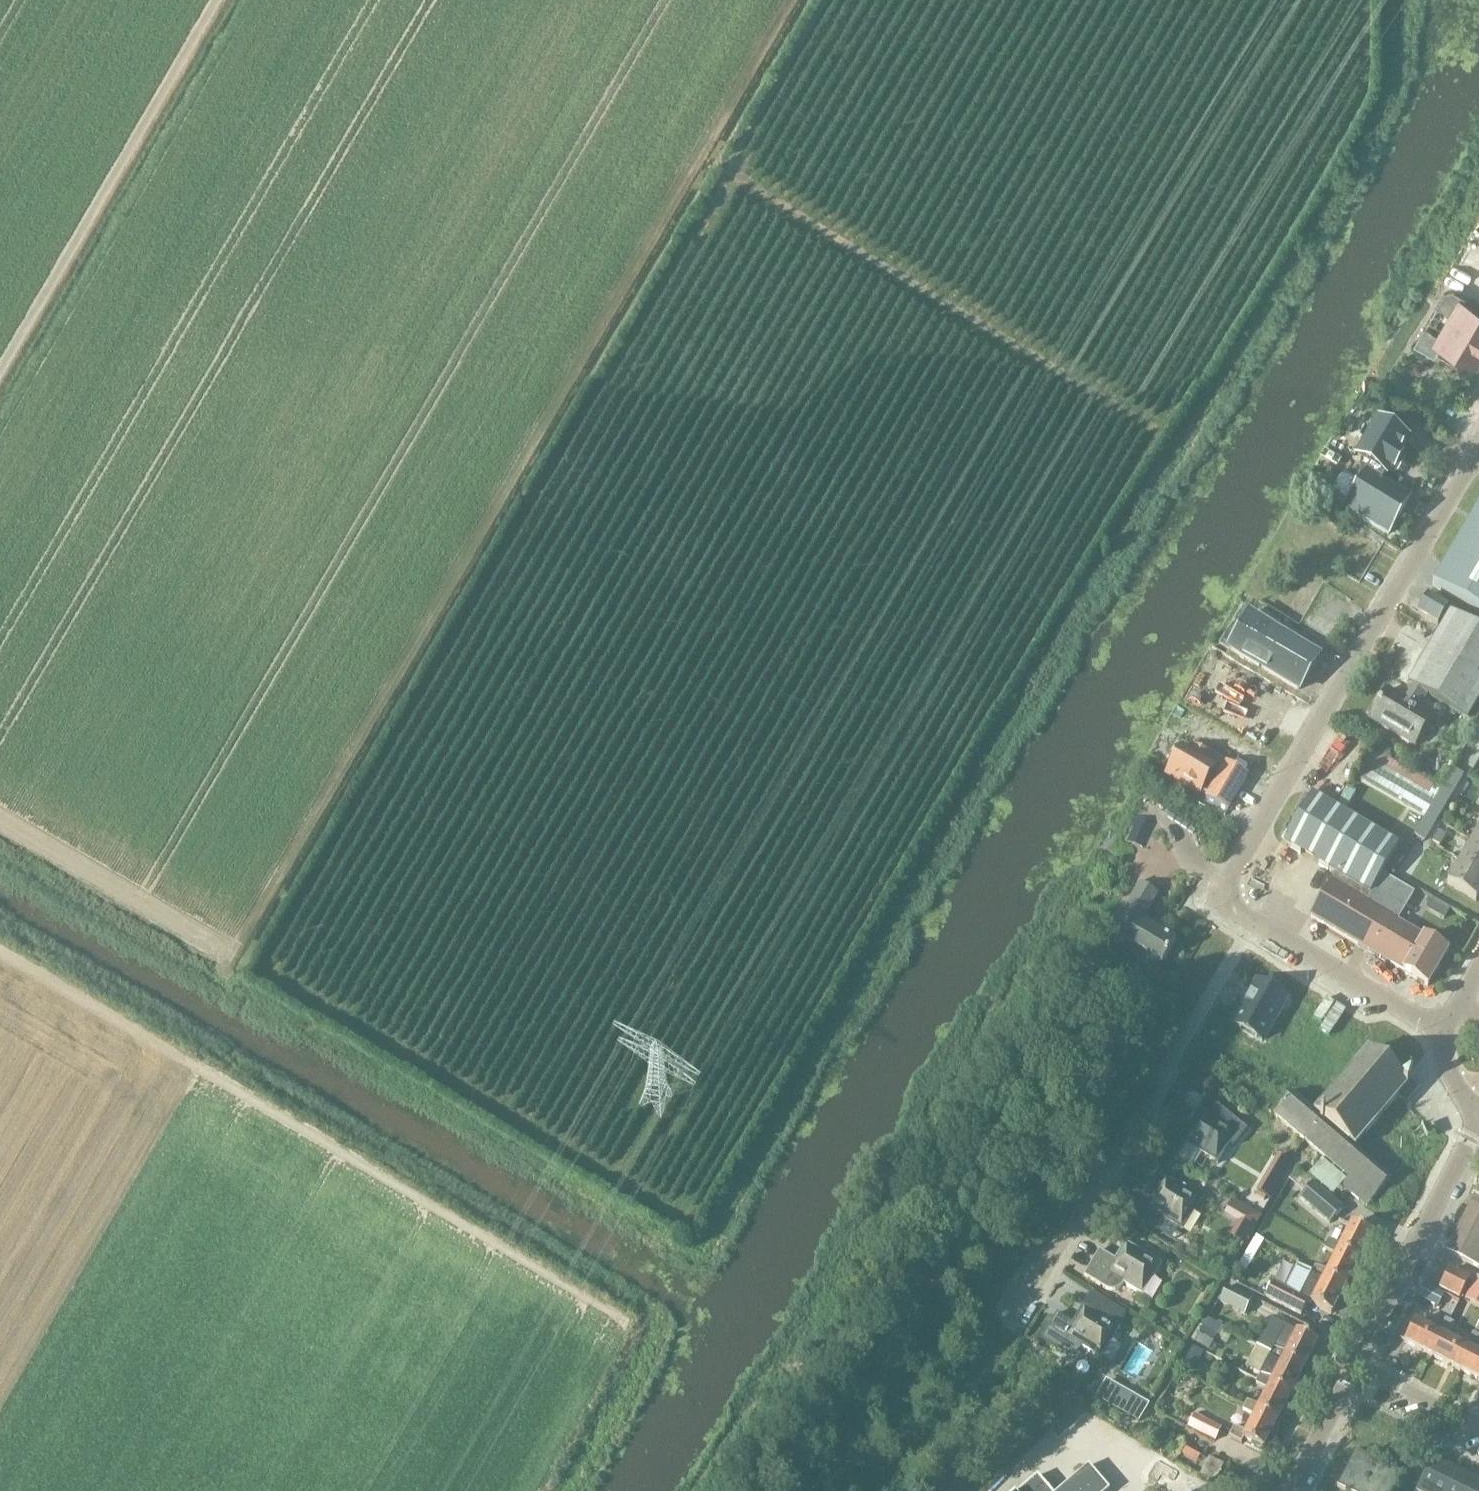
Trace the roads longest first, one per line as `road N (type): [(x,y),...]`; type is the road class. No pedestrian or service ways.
road 1 (residential): [(1254,920),(1216,896),(1478,448)]
road 2 (residential): [(1013,1333),(1254,920)]
road 3 (residential): [(1354,1364),(1478,1118)]
road 4 (residential): [(1440,1031),(1254,920)]
road 5 (residential): [(1290,1490),(1354,1364)]
road 6 (residential): [(1478,1427),(1354,1364)]

